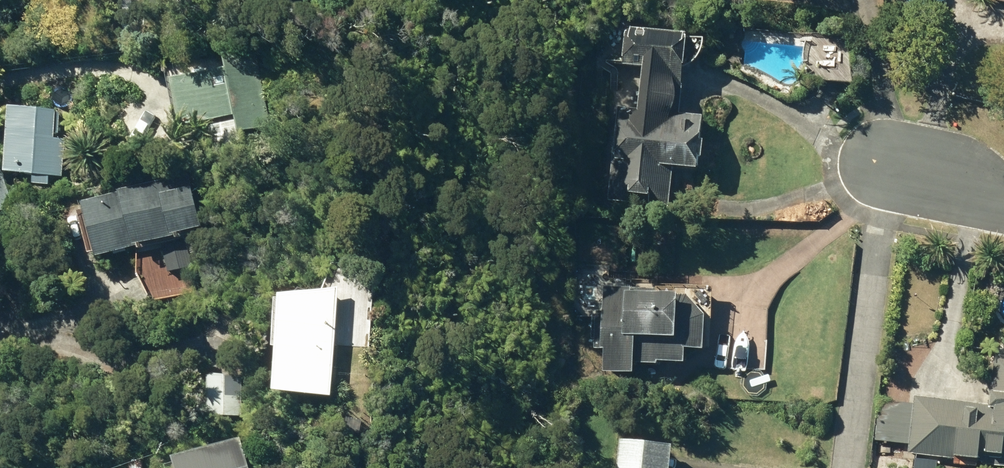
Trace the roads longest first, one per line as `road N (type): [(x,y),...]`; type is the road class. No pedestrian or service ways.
road 1 (residential): [(1003,215),(880,162)]

